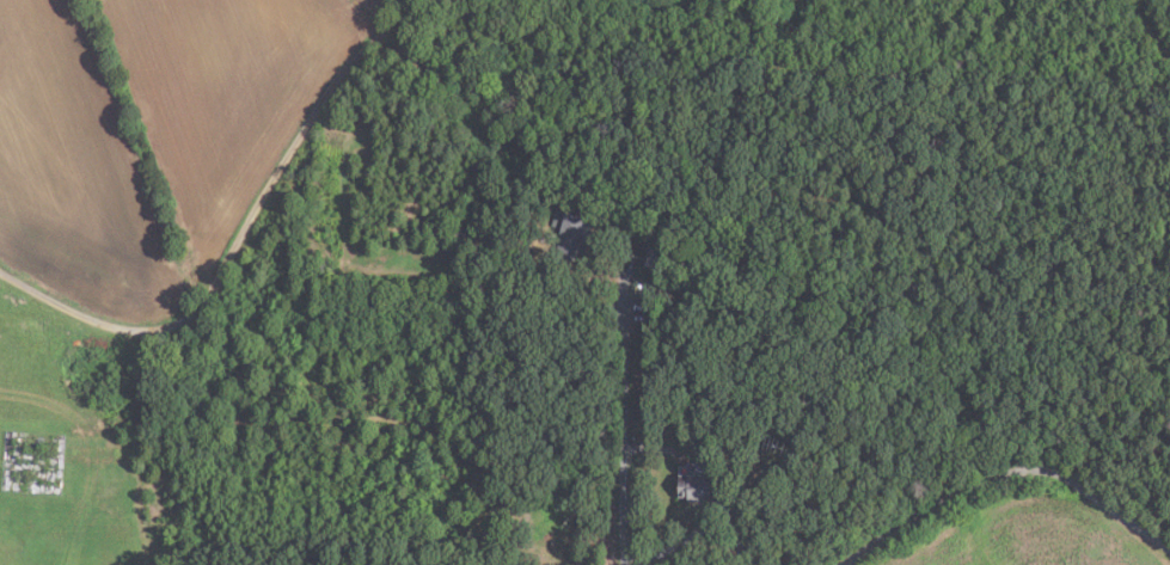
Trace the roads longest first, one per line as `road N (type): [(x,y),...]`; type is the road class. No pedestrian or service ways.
road 1 (residential): [(623,564),(625,266)]

